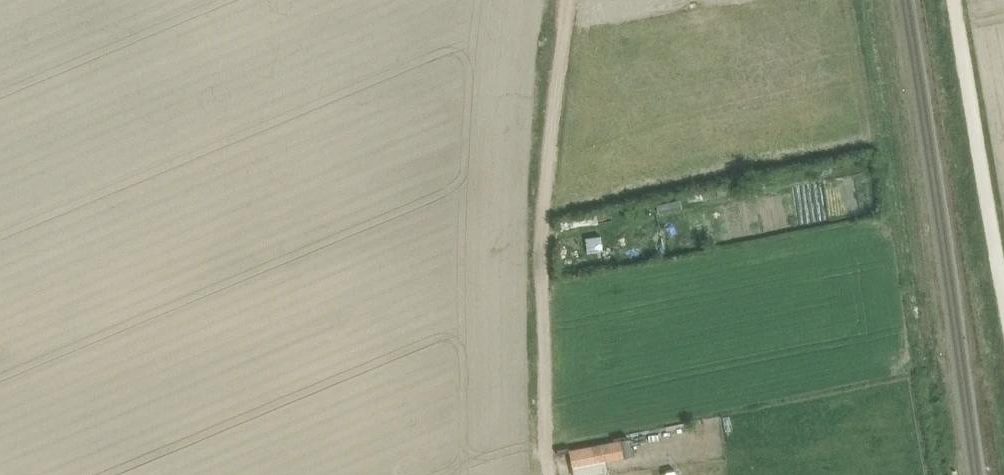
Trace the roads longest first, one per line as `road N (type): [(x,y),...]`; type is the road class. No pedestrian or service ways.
road 1 (track): [(571,0),(551,218),(554,474)]
road 2 (track): [(1003,274),(957,0)]

